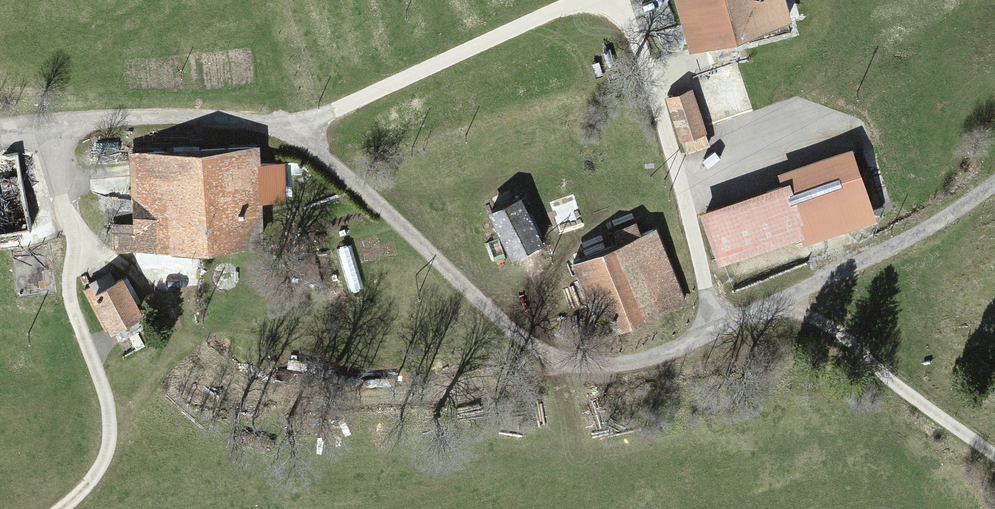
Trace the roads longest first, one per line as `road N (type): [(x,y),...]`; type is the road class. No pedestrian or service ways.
road 1 (unclassified): [(0,129),(216,124),(302,134),(523,341),(576,369),(635,361),(781,301),(994,186)]
road 2 (track): [(76,508),(101,480),(111,432),(62,219),(60,124)]
road 3 (track): [(612,0),(638,32),(725,324)]
road 4 (track): [(302,134),(369,96),(597,0)]
road 5 (track): [(781,301),(824,320),(994,457)]

